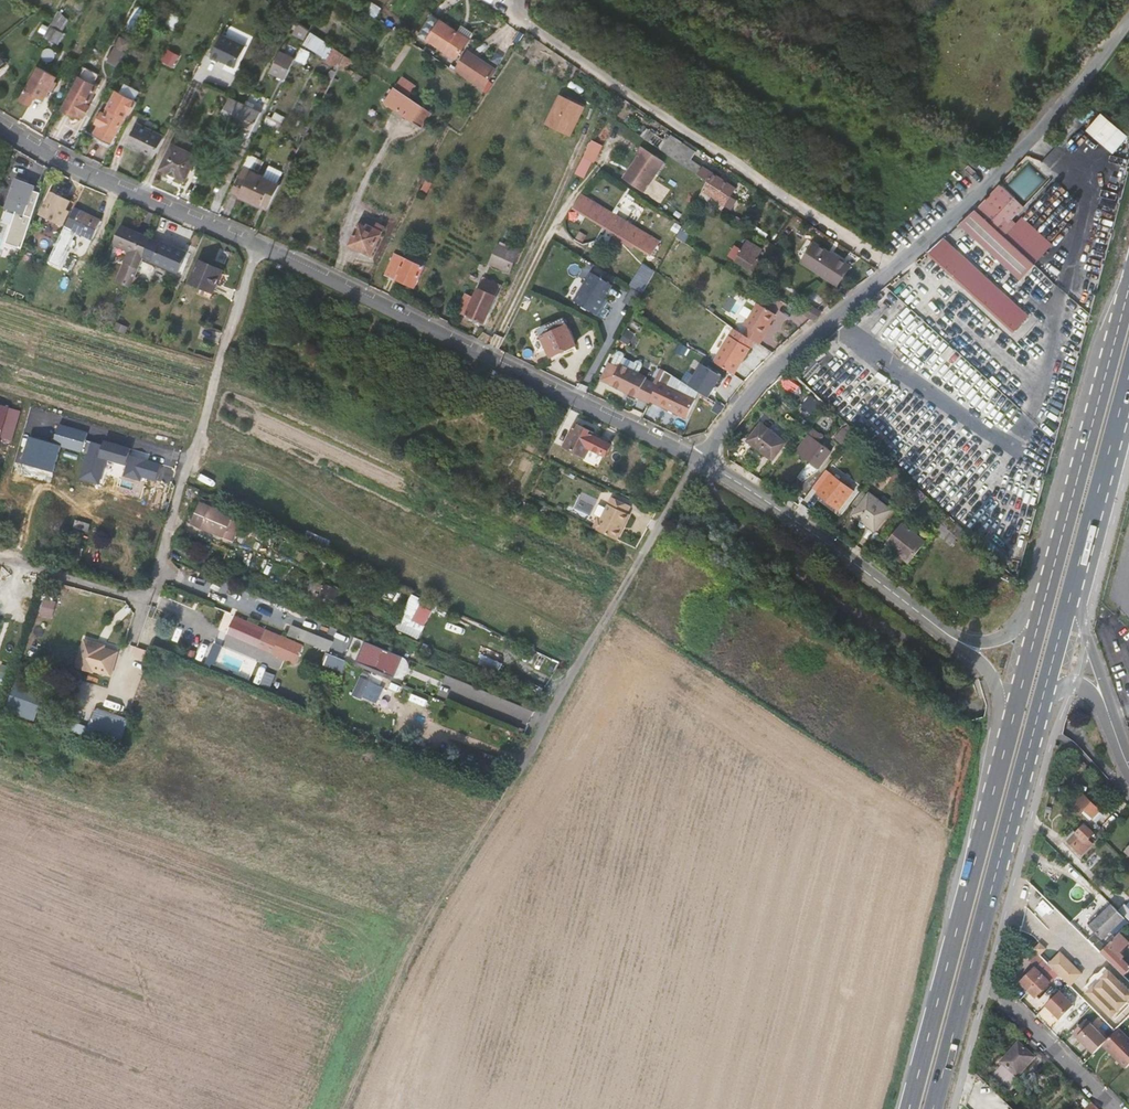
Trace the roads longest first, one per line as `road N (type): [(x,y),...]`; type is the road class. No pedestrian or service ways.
road 1 (track): [(643,553),(410,941),(336,1108)]
road 2 (residential): [(1128,24),(1023,150),(763,379),(699,462)]
road 3 (trunk): [(1123,311),(978,852)]
road 4 (residential): [(699,462),(258,247)]
road 5 (track): [(512,0),(529,29),(894,272)]
road 6 (trunk): [(1123,311),(1029,606),(1003,637),(964,644)]
road 7 (residential): [(143,605),(258,247)]
road 8 (residential): [(964,644),(817,535),(699,462)]
road 9 (residential): [(258,247),(62,165),(0,129)]
road 10 (trunk): [(1002,855),(1072,592)]
road 11 (trunk): [(978,852),(915,1108)]
road 12 (trunk): [(934,1108),(1002,855)]
road 13 (trunk): [(1002,855),(1054,700),(1075,682),(1104,698)]
road 14 (trunk): [(964,644),(992,678),(998,712),(978,852)]
road 15 (trunk): [(1072,592),(1128,384)]
road 16 (residential): [(1115,1108),(989,984)]
road 17 (residential): [(0,561),(143,605)]

